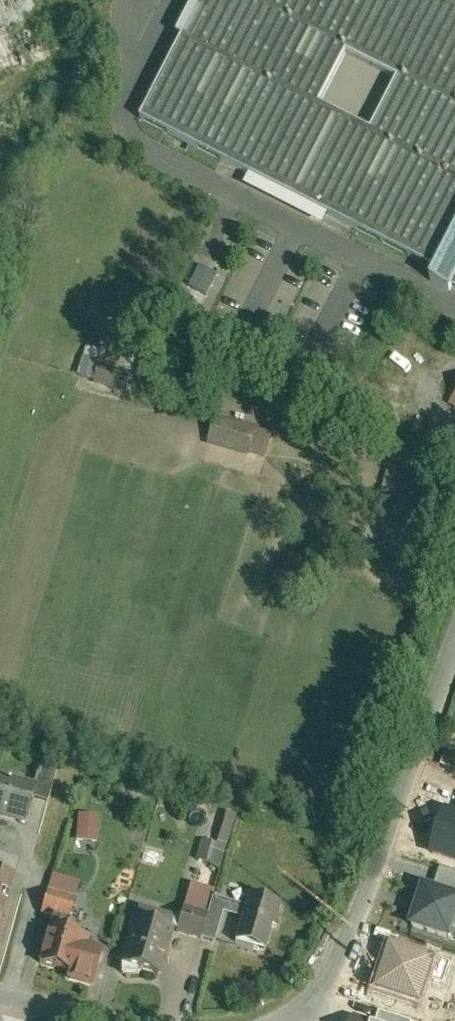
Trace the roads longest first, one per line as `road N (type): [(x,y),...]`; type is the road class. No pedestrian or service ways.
road 1 (residential): [(311,1020),(454,660)]

